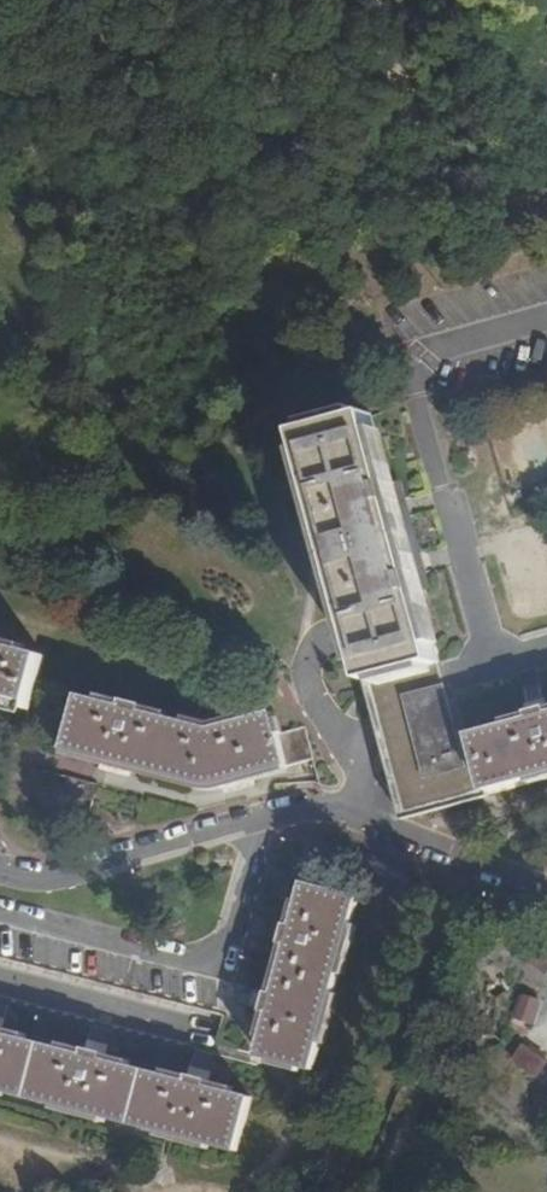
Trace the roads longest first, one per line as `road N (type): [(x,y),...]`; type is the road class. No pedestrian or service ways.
road 1 (track): [(27,73),(420,366)]
road 2 (residential): [(546,328),(420,366),(502,667)]
road 3 (residential): [(382,825),(350,811),(314,810),(79,876),(39,881),(0,871)]
road 4 (residential): [(502,667),(446,682),(364,756),(382,825)]
road 5 (residential): [(546,886),(382,825)]

